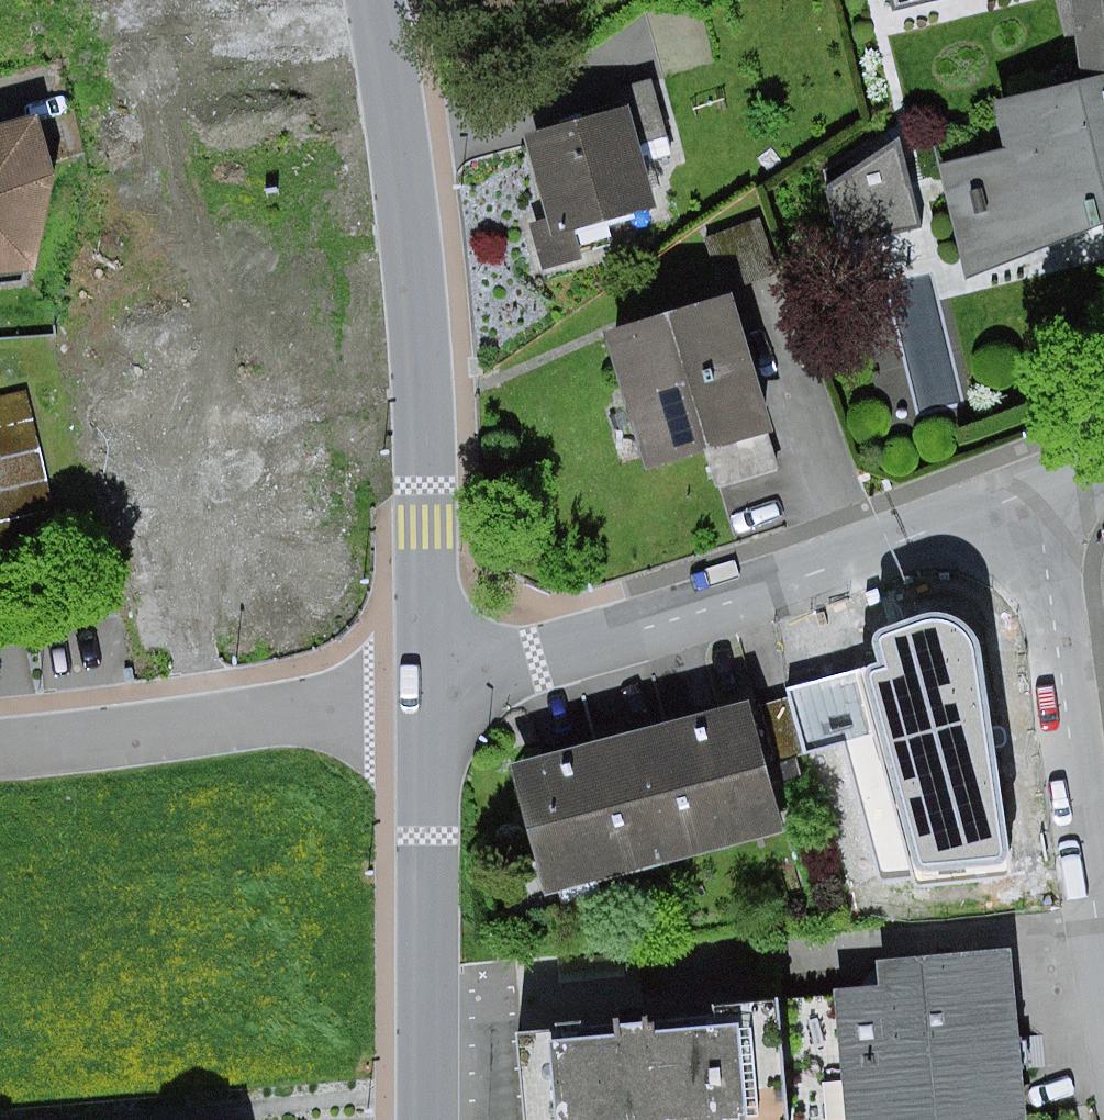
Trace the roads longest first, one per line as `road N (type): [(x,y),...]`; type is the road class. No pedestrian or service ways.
road 1 (residential): [(383,0),(424,338),(429,698)]
road 2 (residential): [(429,698),(1019,500)]
road 3 (residential): [(1019,500),(1041,545),(1103,950)]
road 4 (residential): [(429,698),(427,1119)]

